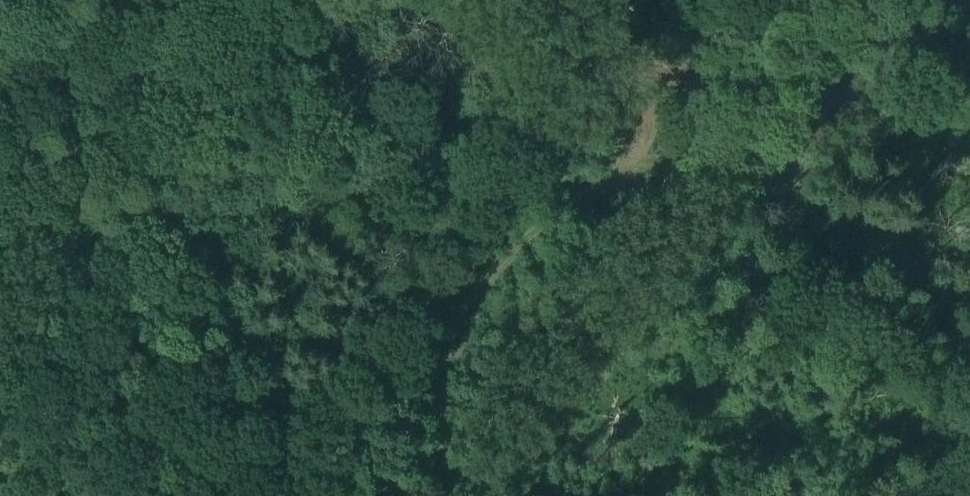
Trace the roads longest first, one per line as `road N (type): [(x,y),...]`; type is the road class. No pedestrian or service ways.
road 1 (track): [(408,495),(424,422),(455,344),(500,274),(717,101),(805,0)]
road 2 (track): [(430,131),(255,131),(116,162),(0,220)]
road 3 (track): [(656,148),(430,131),(318,54),(264,0)]

